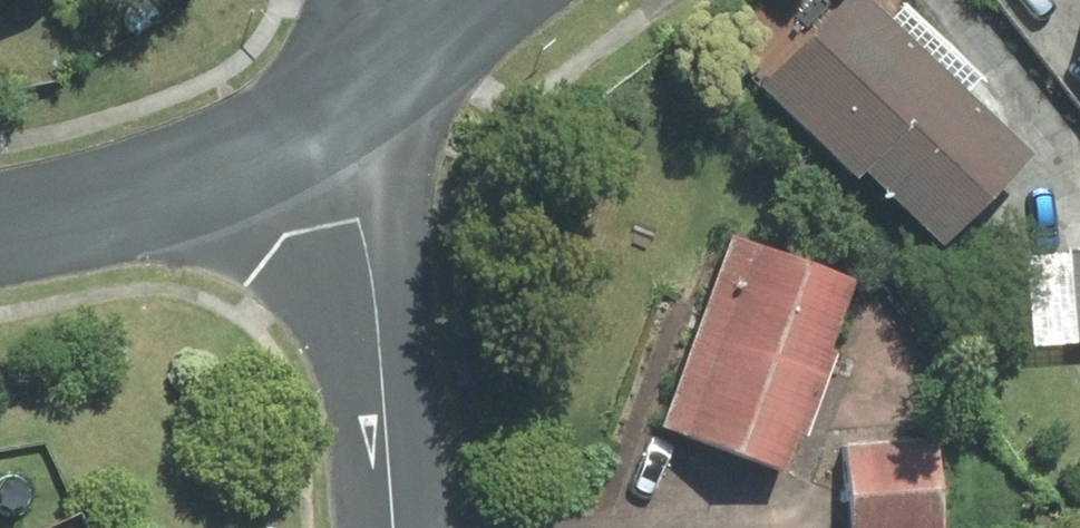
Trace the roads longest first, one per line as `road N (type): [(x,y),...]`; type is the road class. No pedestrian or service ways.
road 1 (residential): [(315,139),(357,342),(375,527)]
road 2 (residential): [(0,238),(64,226),(315,139)]
road 3 (residential): [(315,139),(447,15)]

